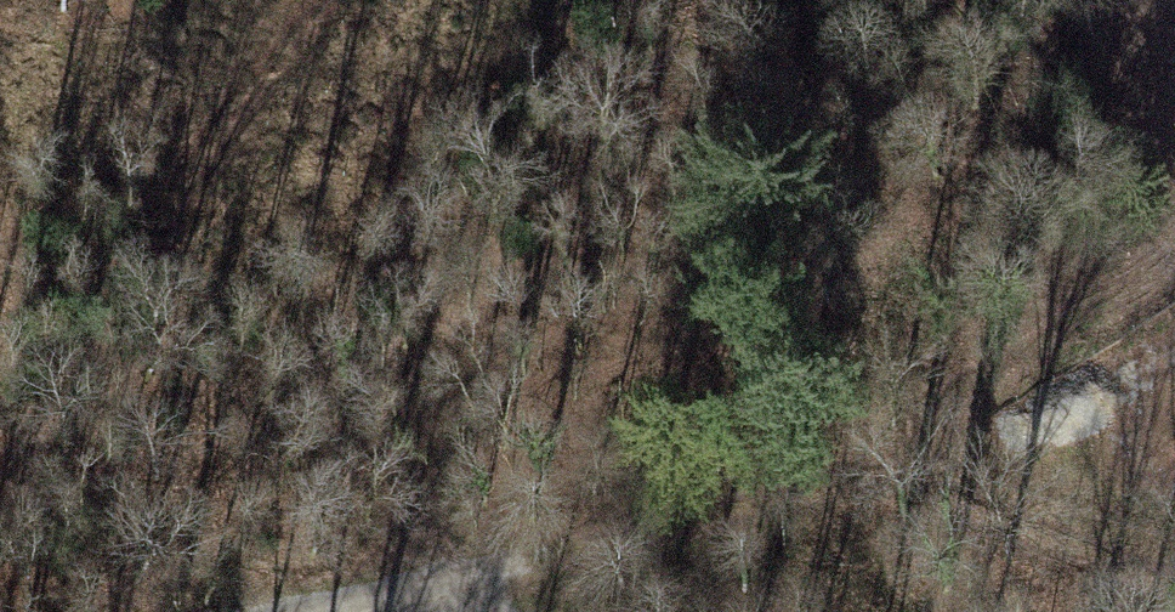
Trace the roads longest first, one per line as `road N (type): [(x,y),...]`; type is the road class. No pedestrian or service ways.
road 1 (track): [(417,604),(1035,444),(1174,338)]
road 2 (track): [(1035,444),(1174,499)]
road 3 (track): [(326,611),(417,604),(456,611)]

